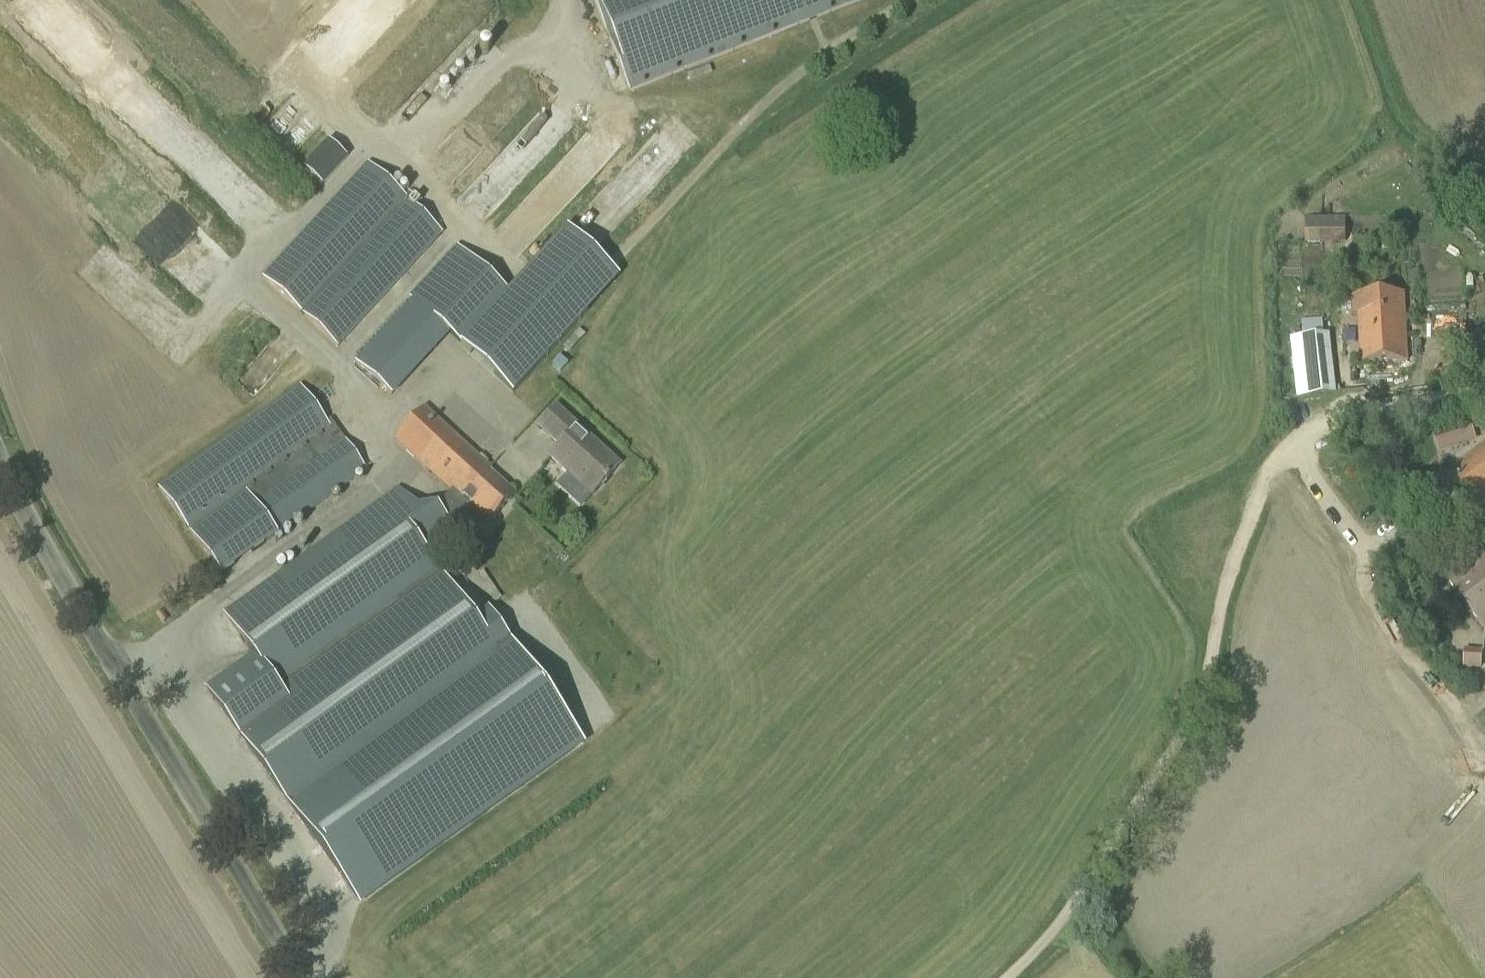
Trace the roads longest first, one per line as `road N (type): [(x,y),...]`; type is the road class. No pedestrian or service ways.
road 1 (track): [(1458,397),(1342,418),(1305,433),(1280,456),(1224,593),(1210,670),(1171,761),(1080,898),(1010,977)]
road 2 (unclassified): [(305,977),(0,469)]

